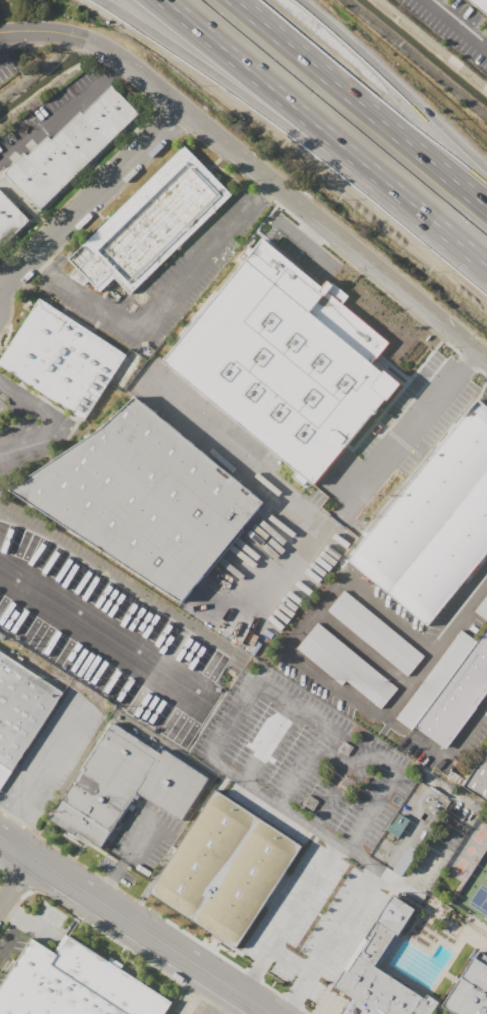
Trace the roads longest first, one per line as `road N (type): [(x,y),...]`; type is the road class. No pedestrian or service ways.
road 1 (motorway): [(101,0),(486,275)]
road 2 (residential): [(127,60),(486,358)]
road 3 (motorway): [(163,0),(486,268)]
road 4 (motorway): [(486,207),(238,0)]
road 5 (residential): [(183,108),(0,288)]
road 6 (motorway): [(476,163),(298,0)]
road 7 (secondary): [(268,1013),(97,902)]
road 8 (residential): [(0,32),(73,34),(127,60)]

